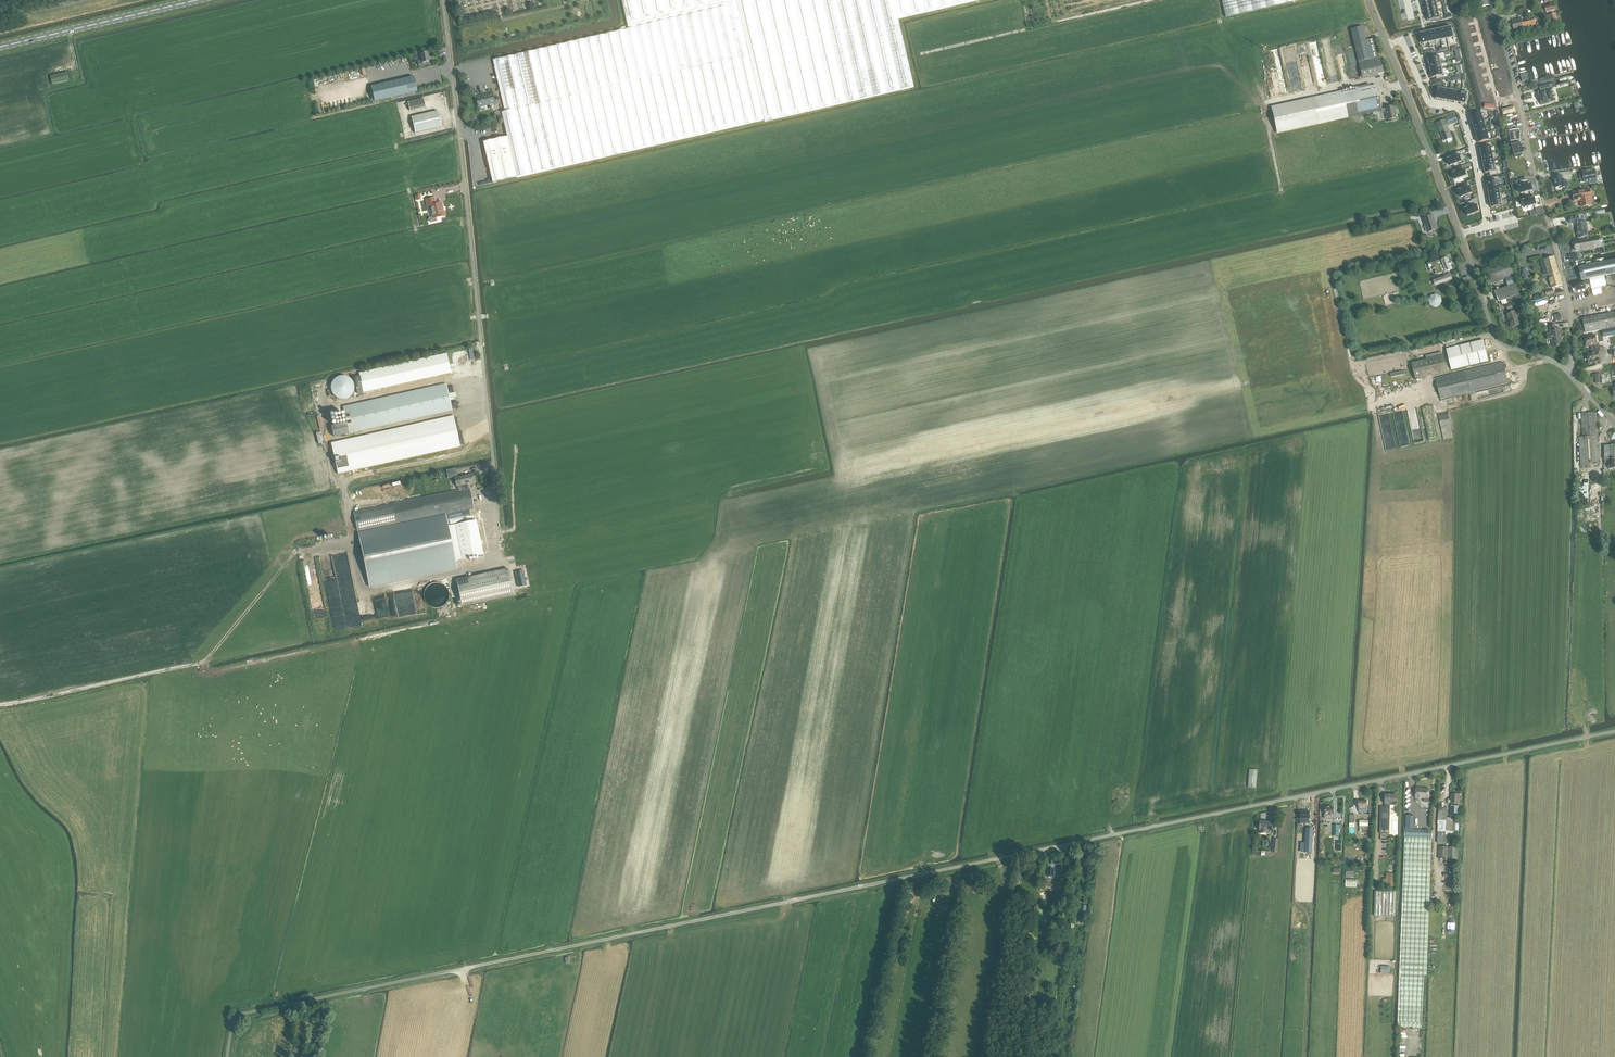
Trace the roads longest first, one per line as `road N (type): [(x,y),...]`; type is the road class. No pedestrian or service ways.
road 1 (unclassified): [(228,1056),(240,1014),(1614,731)]
road 2 (track): [(483,373),(320,409),(364,593),(502,563),(496,484)]
road 3 (unclassified): [(1571,375),(1569,296),(1491,0)]
road 4 (unclassified): [(482,344),(442,0)]
road 5 (residential): [(1460,233),(1488,226),(1461,108),(1431,104),(1402,38),(1387,45)]
road 6 (unclassified): [(1460,233),(1387,45)]
road 7 (secondary): [(0,47),(195,0)]
road 8 (unclassified): [(1571,375),(1500,341),(1460,233)]

